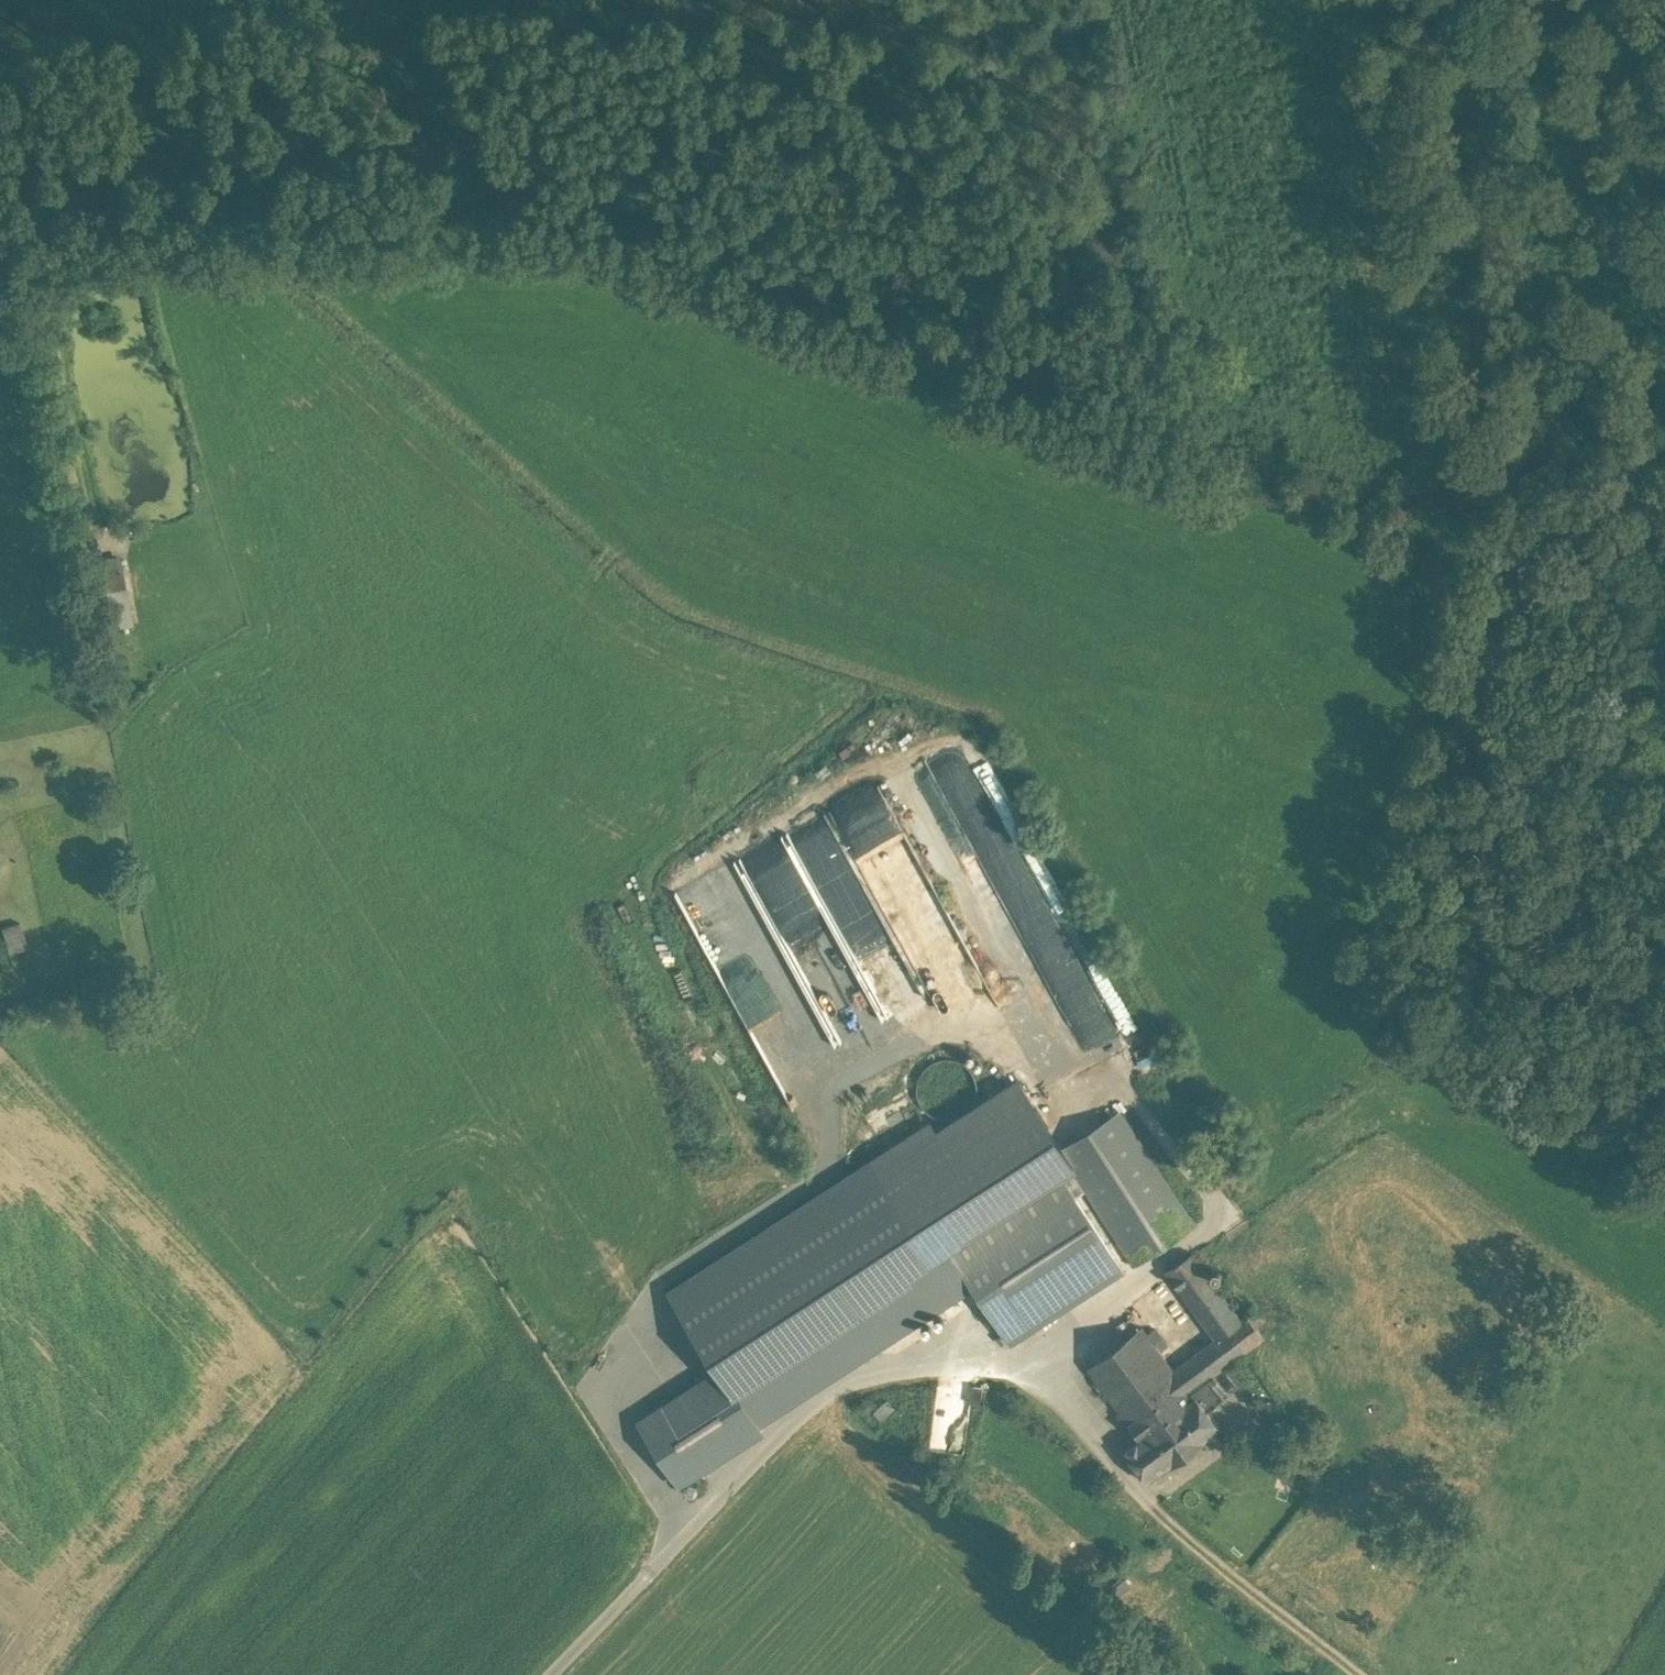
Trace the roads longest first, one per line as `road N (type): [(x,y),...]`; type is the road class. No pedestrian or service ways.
road 1 (track): [(684,1525),(602,1387),(655,1291),(822,1174),(851,1094),(916,1041),(972,1028),(1067,1056),(1123,1092),(1210,1191),(1218,1213),(1200,1238),(1021,1372)]

